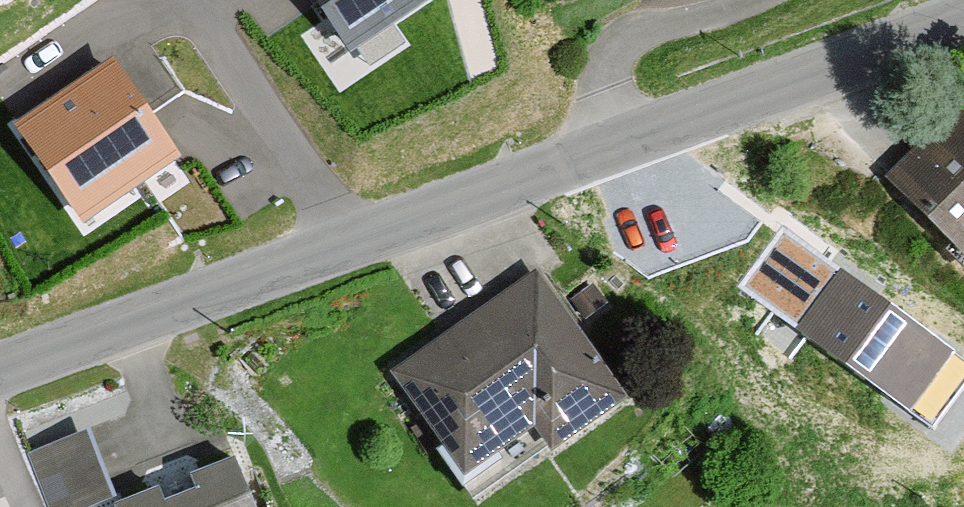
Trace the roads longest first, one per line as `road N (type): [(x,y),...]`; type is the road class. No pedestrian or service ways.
road 1 (tertiary): [(0,369),(618,139)]
road 2 (tertiary): [(618,139),(963,14)]
road 3 (residential): [(618,139),(606,84),(619,44),(734,0)]

